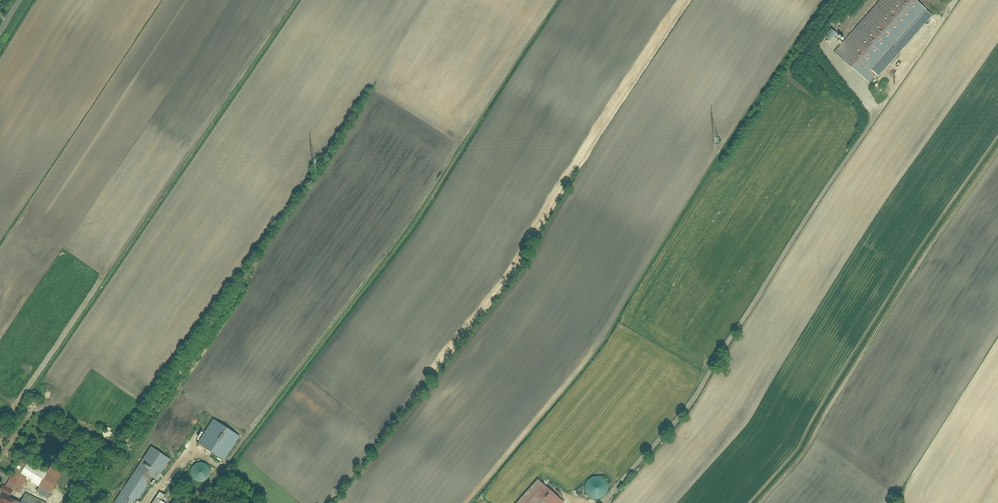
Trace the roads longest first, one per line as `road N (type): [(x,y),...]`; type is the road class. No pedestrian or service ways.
road 1 (track): [(761,502),(808,448),(997,152)]

